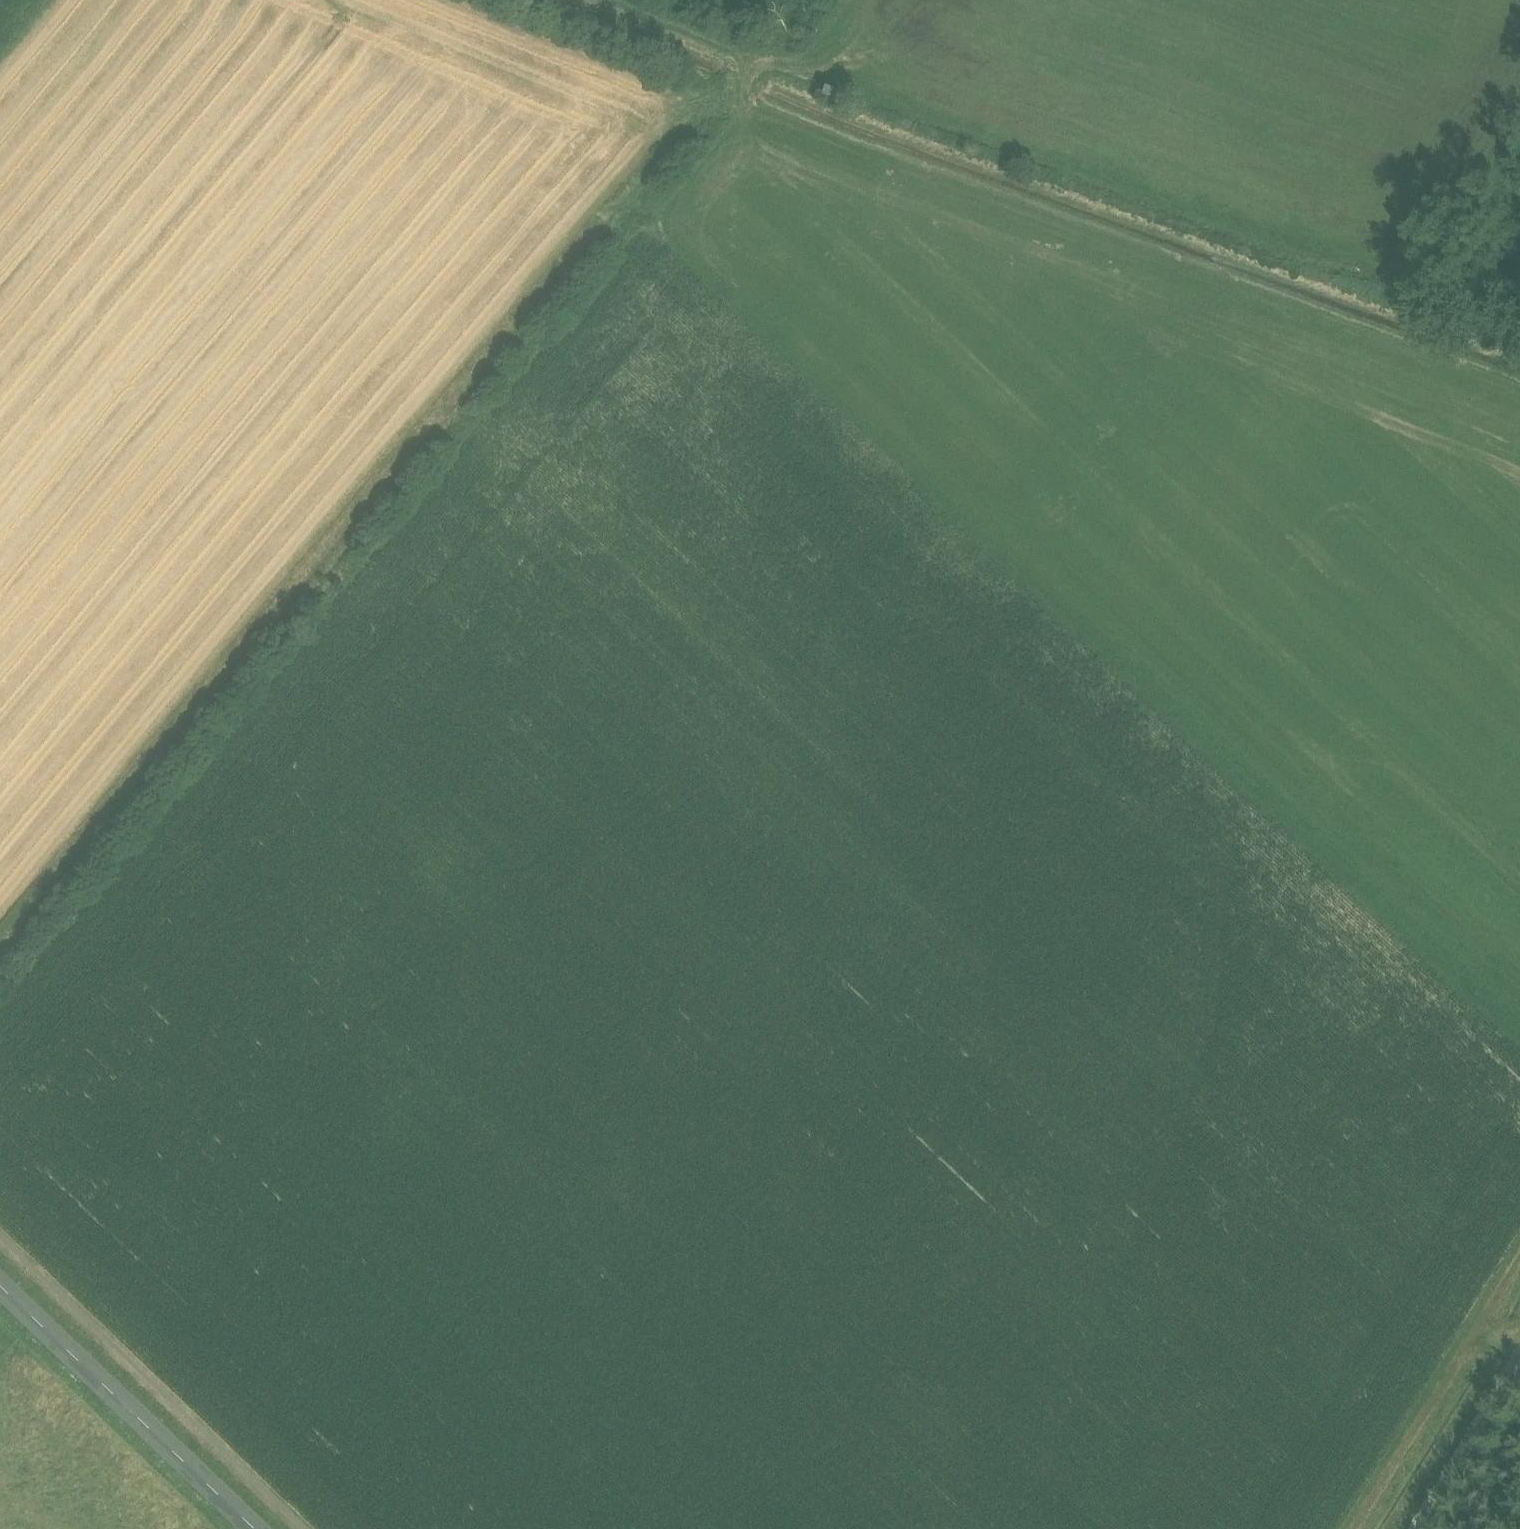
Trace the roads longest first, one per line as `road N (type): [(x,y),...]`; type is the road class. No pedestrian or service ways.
road 1 (tertiary): [(0,1287),(253,1528)]
road 2 (track): [(1519,1353),(1412,1528)]

